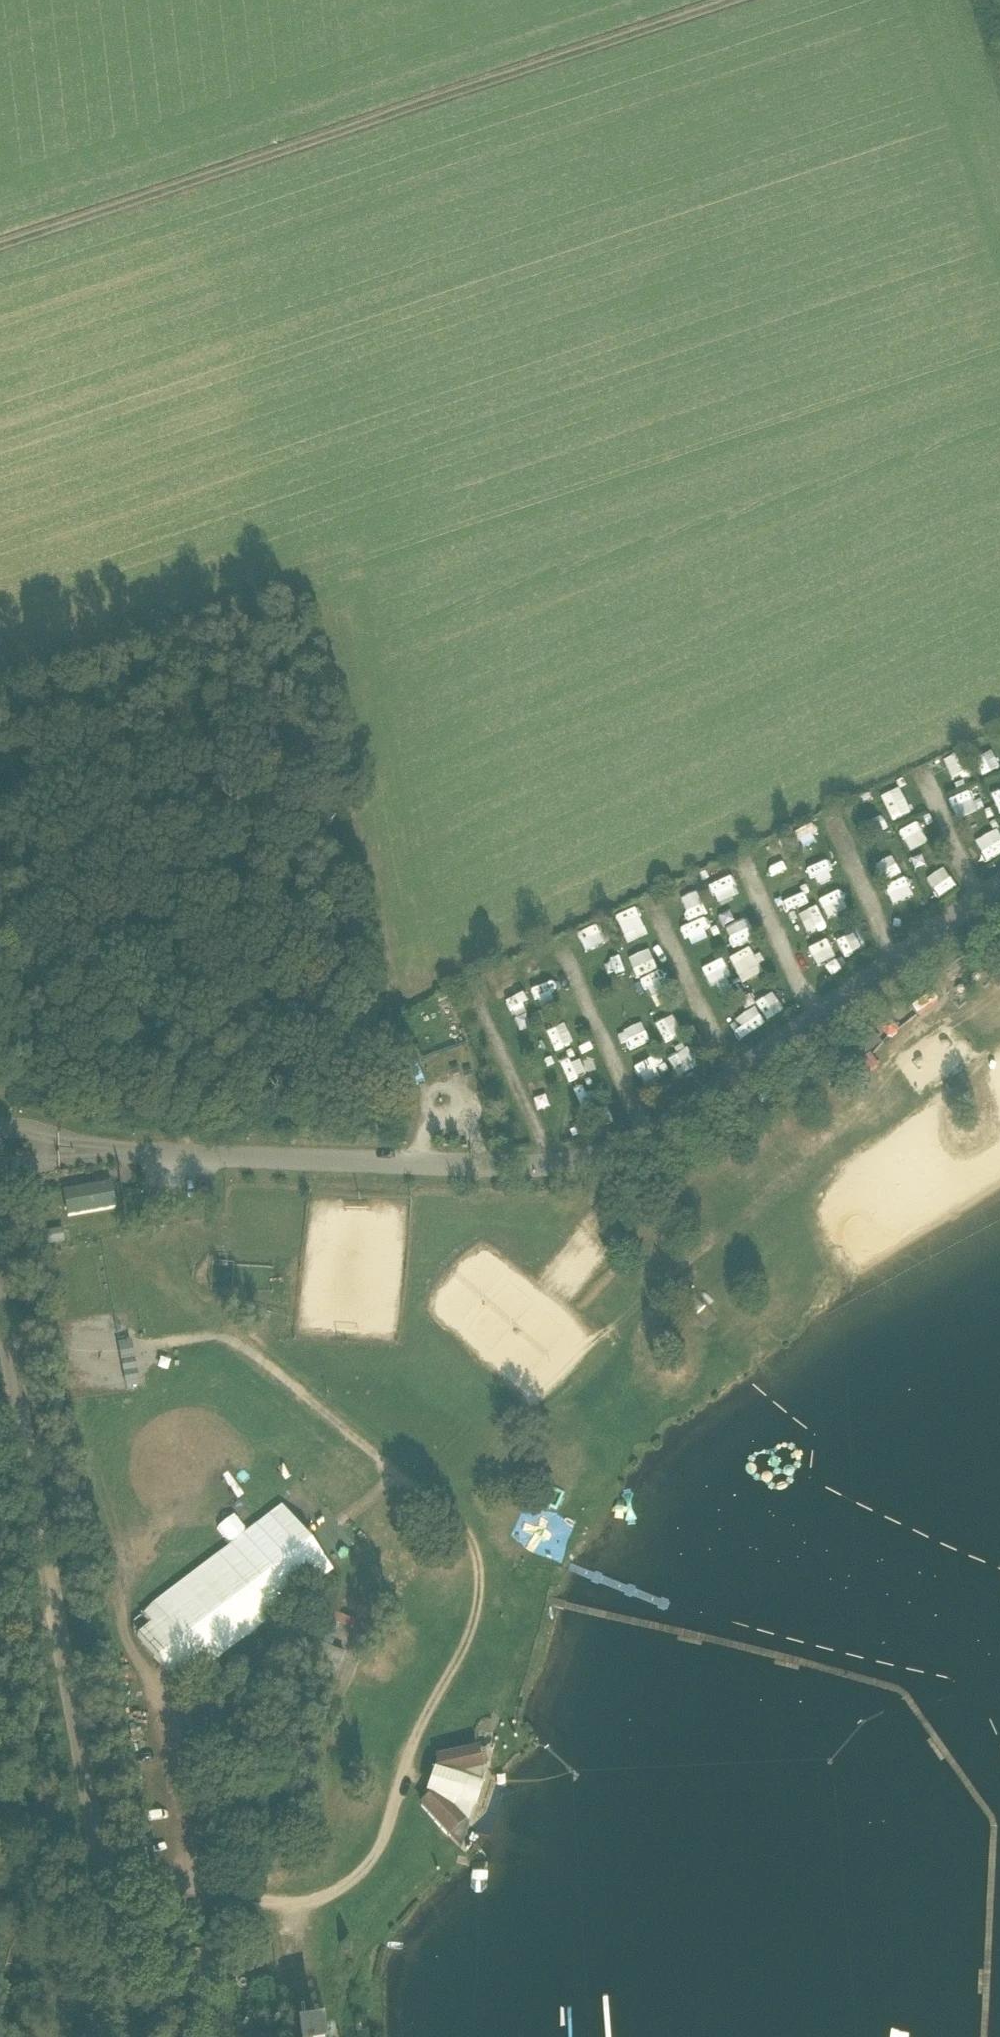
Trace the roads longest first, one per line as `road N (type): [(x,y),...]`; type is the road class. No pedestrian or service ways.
road 1 (track): [(105,1887),(299,1904),(345,1886),(383,1842),(416,1732),(459,1660),(479,1595),(464,1526),(225,1333),(128,1347)]
road 2 (unclassified): [(132,2036),(0,1293)]
road 3 (track): [(192,1896),(171,1750),(235,1668),(300,1618)]
road 4 (residential): [(0,1165),(102,1152),(0,1135)]

